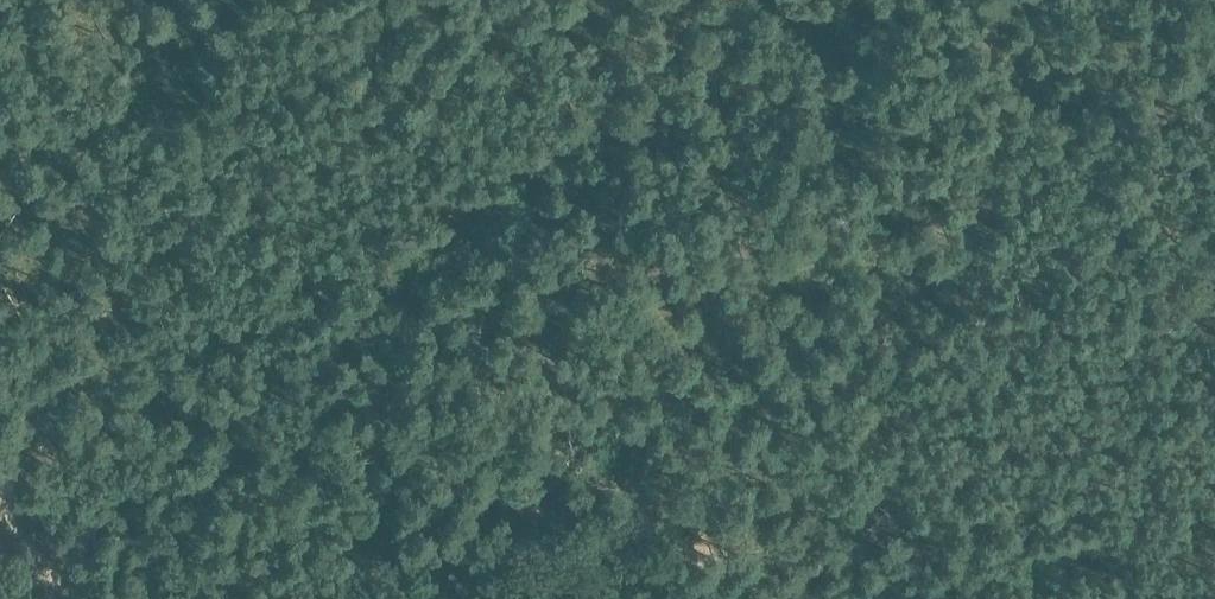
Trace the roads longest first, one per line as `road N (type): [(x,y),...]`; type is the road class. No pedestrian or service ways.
road 1 (track): [(67,598),(53,579),(150,476),(718,0)]
road 2 (track): [(995,0),(1020,20),(1214,100)]

